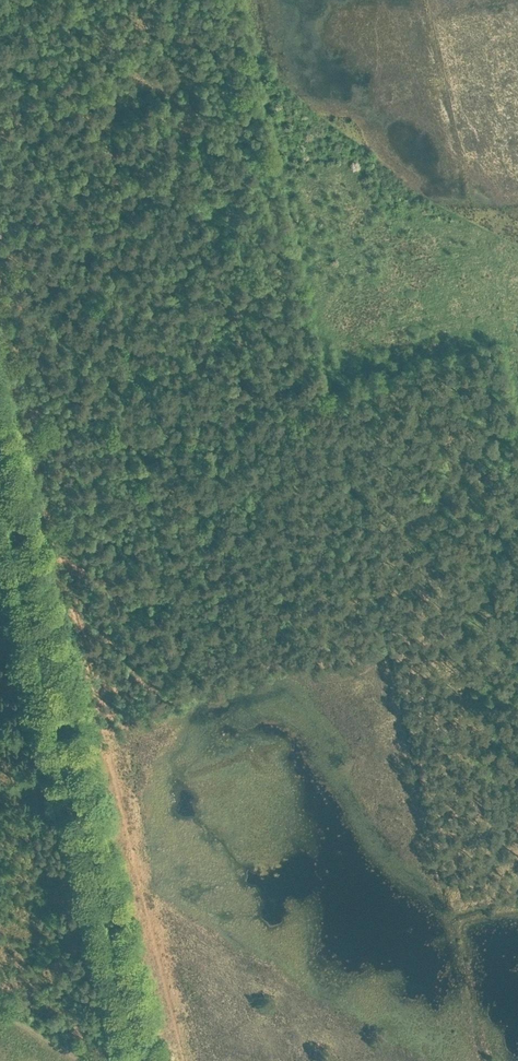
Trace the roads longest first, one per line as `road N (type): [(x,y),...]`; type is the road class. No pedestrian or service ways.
road 1 (track): [(141,1060),(0,494)]

